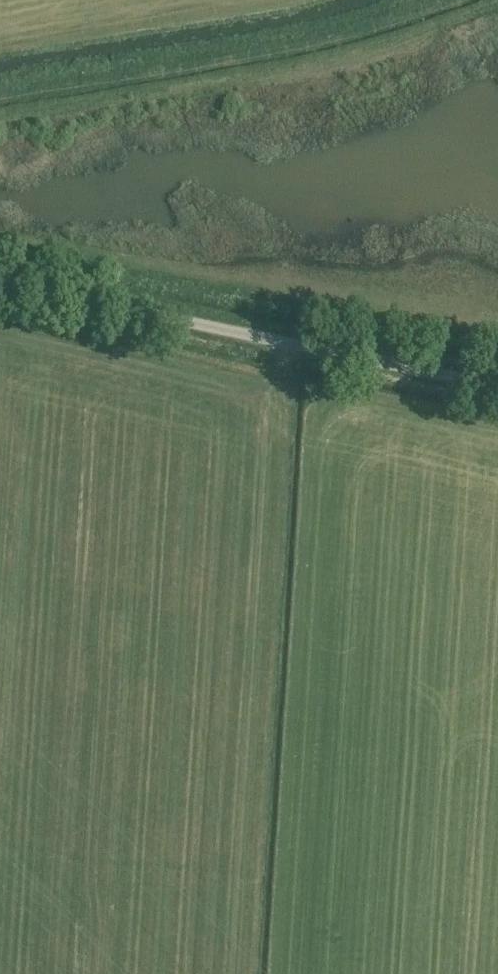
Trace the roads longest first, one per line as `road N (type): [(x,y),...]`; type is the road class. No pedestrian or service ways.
road 1 (unclassified): [(497,391),(0,288)]

